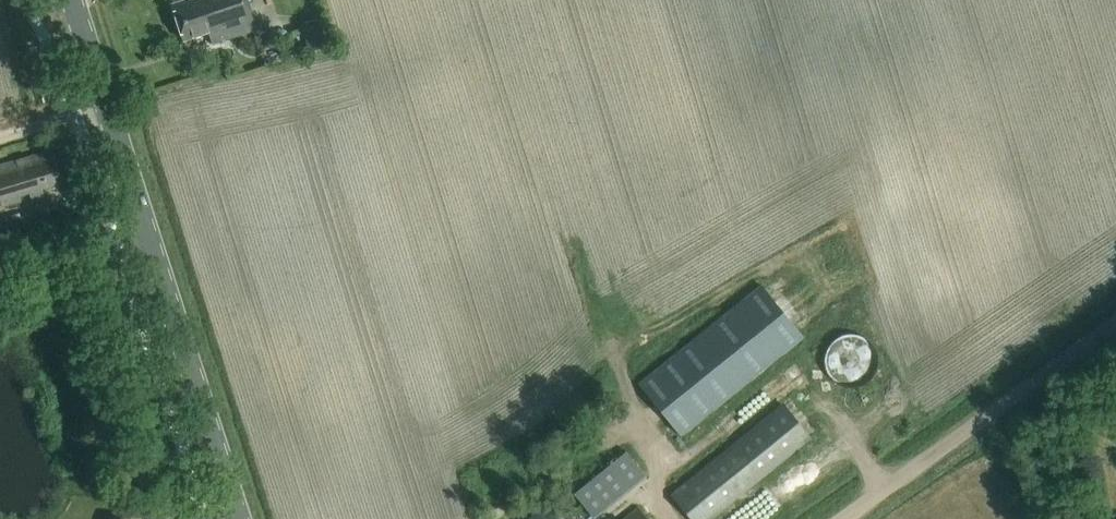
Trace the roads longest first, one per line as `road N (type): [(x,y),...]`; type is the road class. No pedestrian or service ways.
road 1 (secondary): [(240,518),(74,0)]
road 2 (track): [(837,518),(1115,323)]
road 3 (track): [(991,411),(1048,518)]

